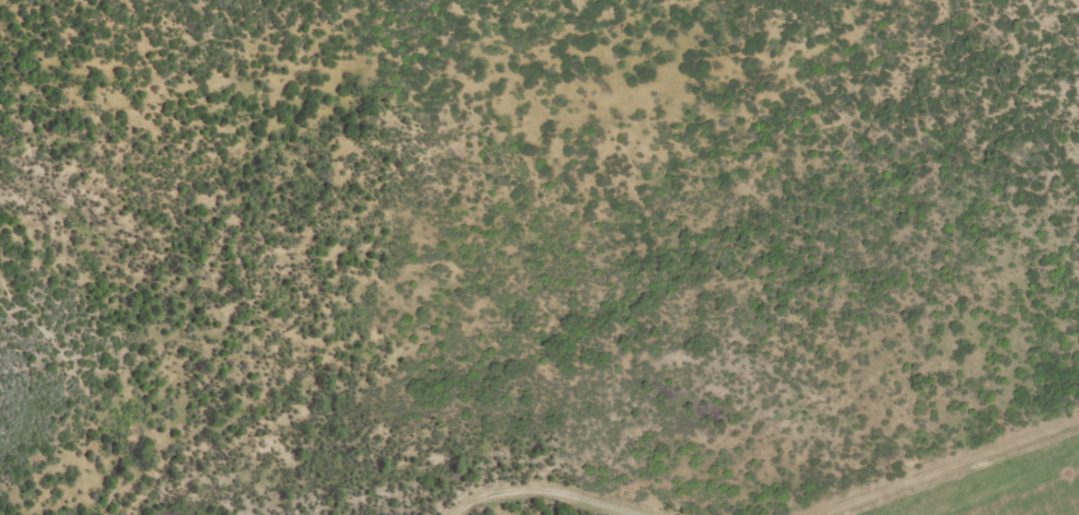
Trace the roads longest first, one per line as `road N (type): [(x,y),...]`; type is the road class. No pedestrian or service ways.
road 1 (track): [(1078,428),(836,514)]
road 2 (track): [(653,514),(598,492),(559,487),(464,514)]

